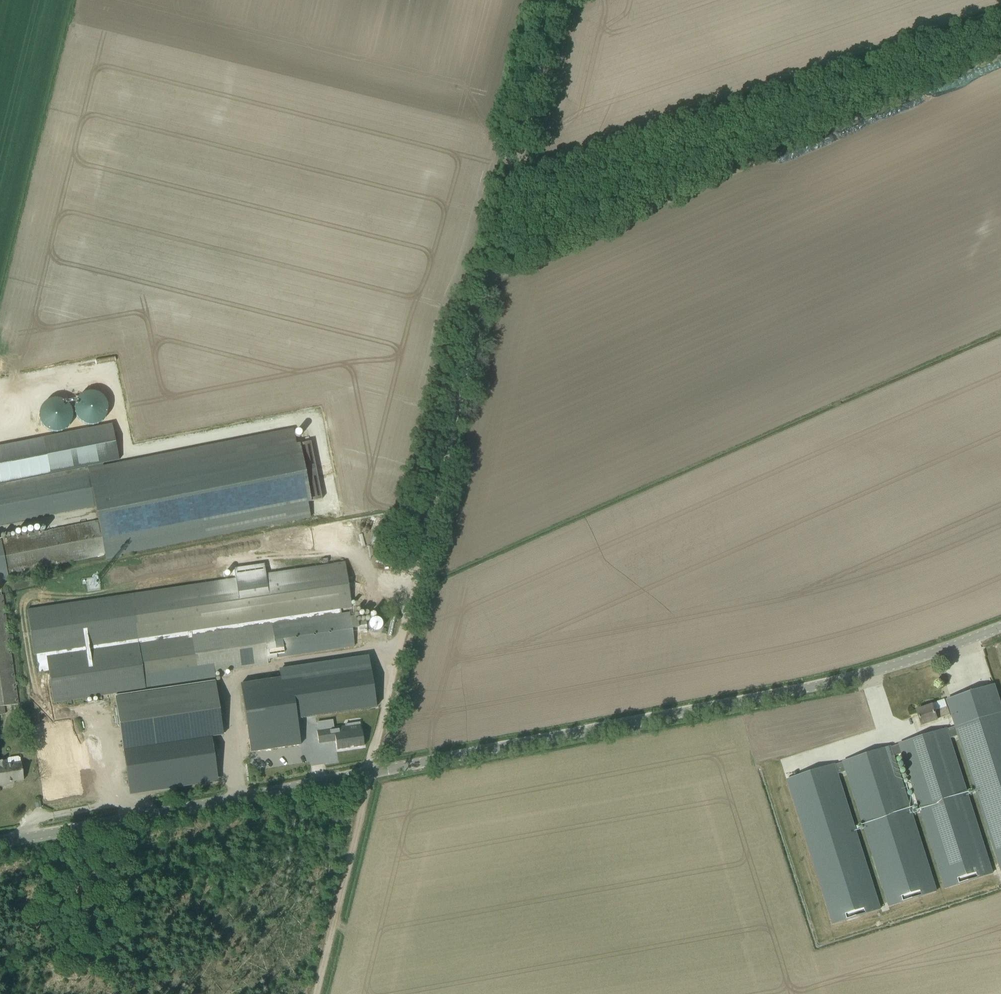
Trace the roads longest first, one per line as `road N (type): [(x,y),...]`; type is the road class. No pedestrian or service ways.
road 1 (unclassified): [(0,841),(858,676),(1000,623)]
road 2 (track): [(318,993),(371,773)]

